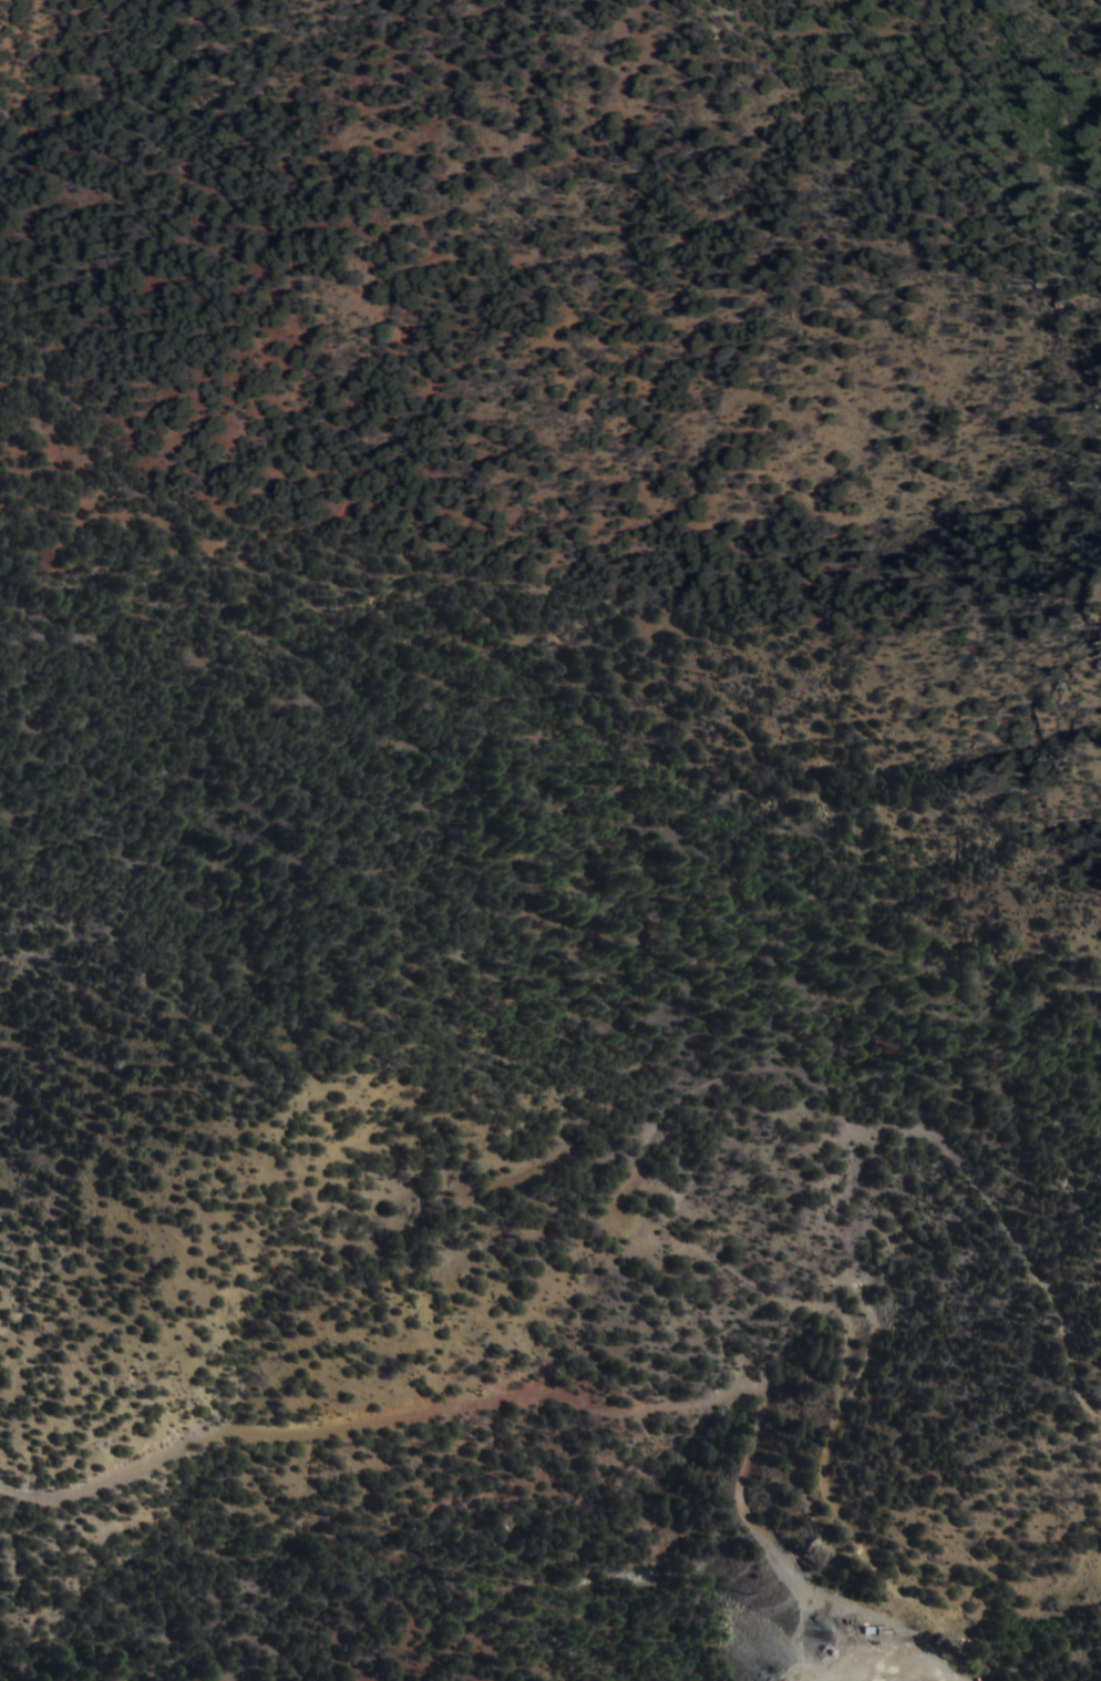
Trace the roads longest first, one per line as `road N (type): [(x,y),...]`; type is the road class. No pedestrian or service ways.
road 1 (track): [(1100,1455),(1090,1452),(1028,1349),(1016,1292),(954,1229),(896,1212),(765,1247),(754,1281),(817,1549),(805,1600),(772,1629),(698,1595),(681,1475),(652,1452),(243,1432),(55,1497),(0,1475)]

